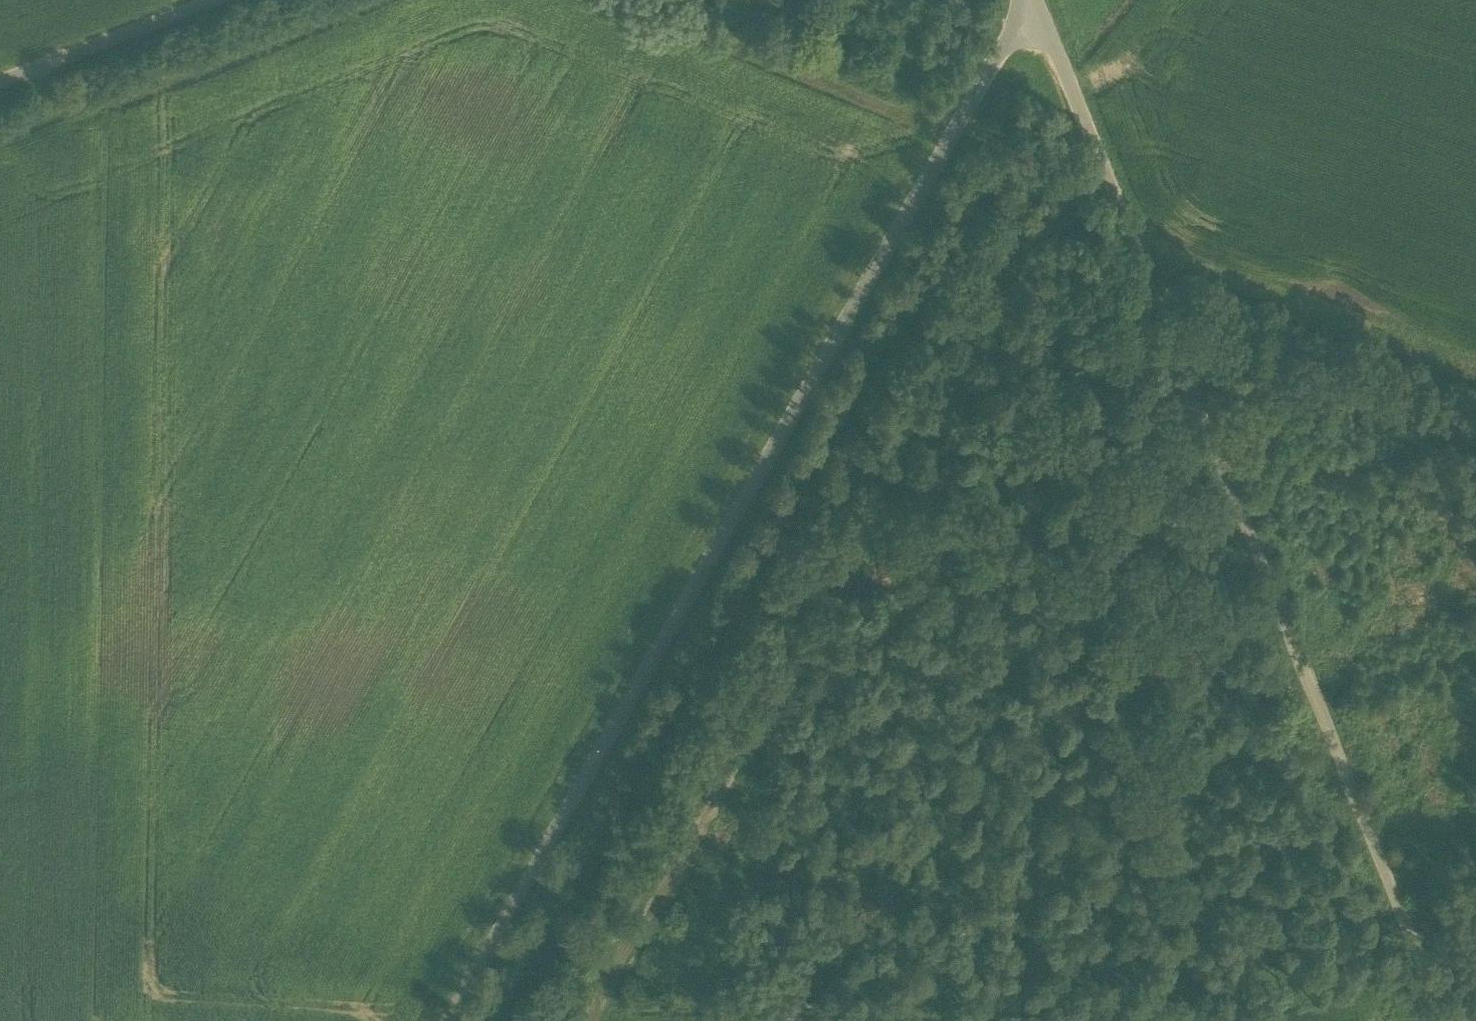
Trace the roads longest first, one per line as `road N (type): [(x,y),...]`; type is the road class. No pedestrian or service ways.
road 1 (unclassified): [(1022,0),(760,504),(460,1020)]
road 2 (unclassified): [(1038,0),(1447,1020)]
road 3 (track): [(1093,126),(589,1020)]
road 4 (unclassified): [(0,77),(200,0)]

